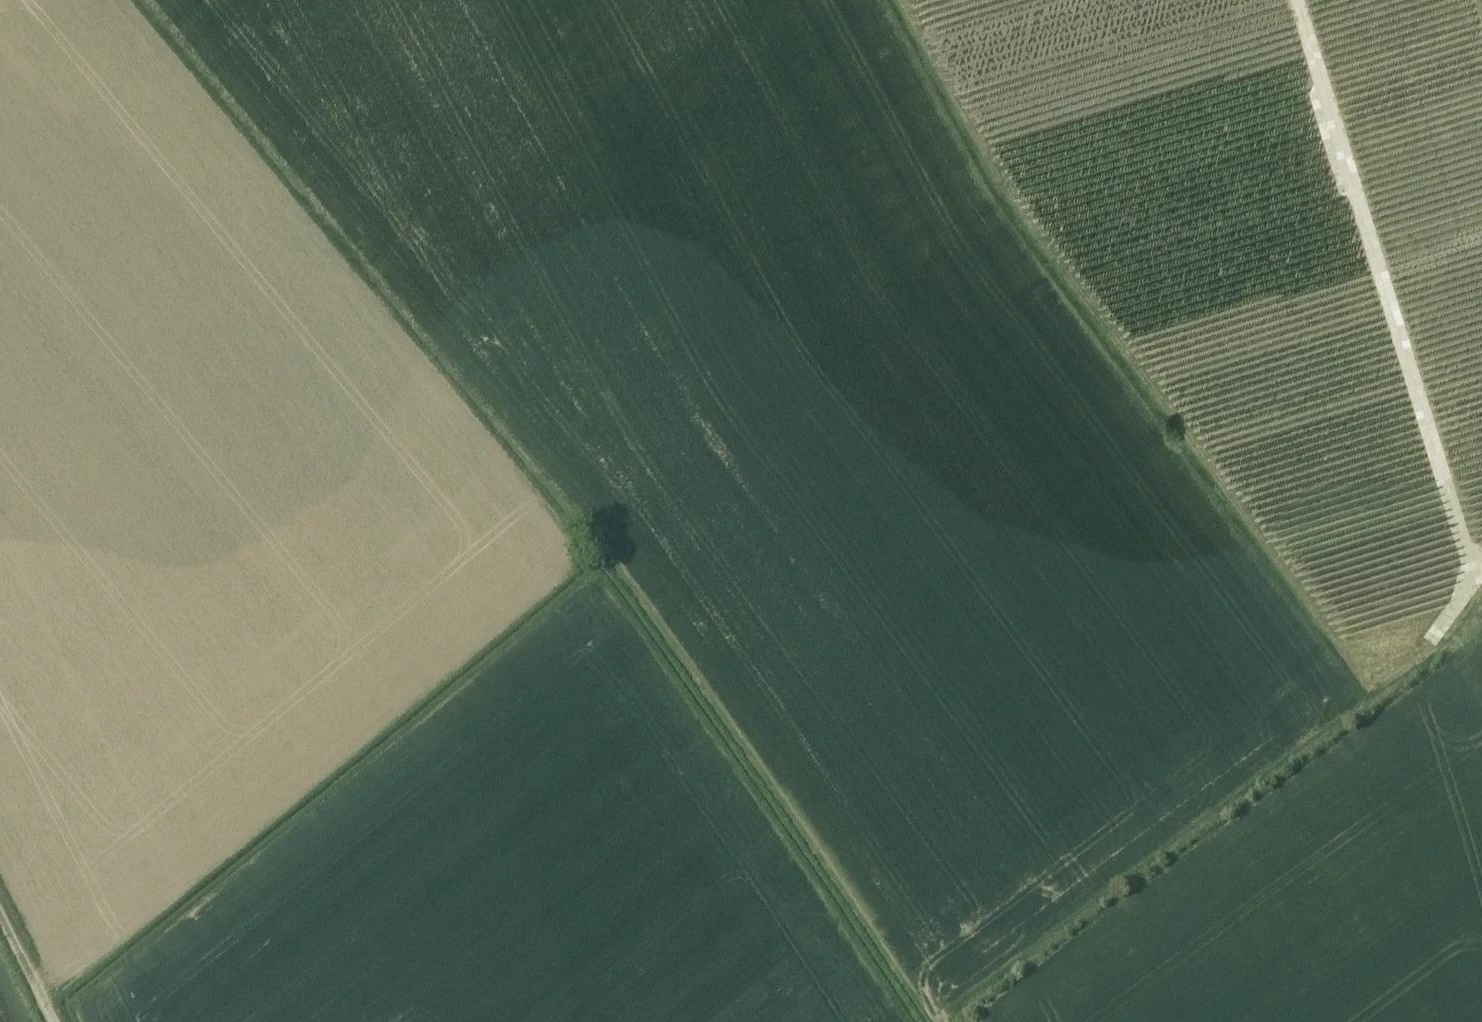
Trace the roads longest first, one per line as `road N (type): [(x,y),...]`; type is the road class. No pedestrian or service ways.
road 1 (track): [(1480,576),(1289,0)]

